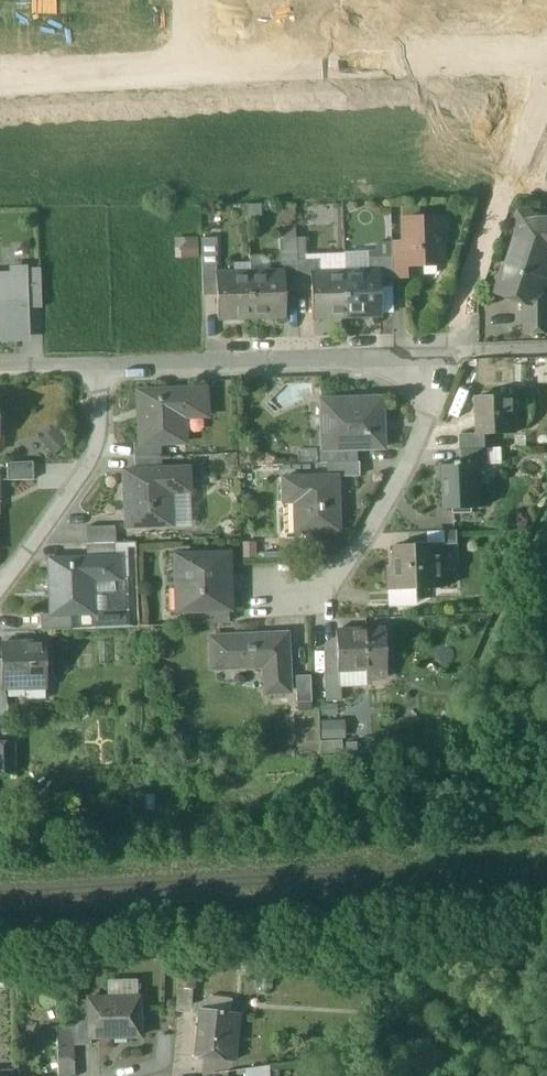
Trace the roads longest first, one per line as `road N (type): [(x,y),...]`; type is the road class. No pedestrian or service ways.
road 1 (residential): [(192,72),(546,58)]
road 2 (residential): [(103,368),(443,356)]
road 3 (residential): [(443,356),(411,455),(339,574),(297,595)]
road 4 (residential): [(103,368),(93,460),(0,580)]
road 5 (residential): [(0,78),(192,72)]
road 6 (residential): [(546,82),(503,199)]

